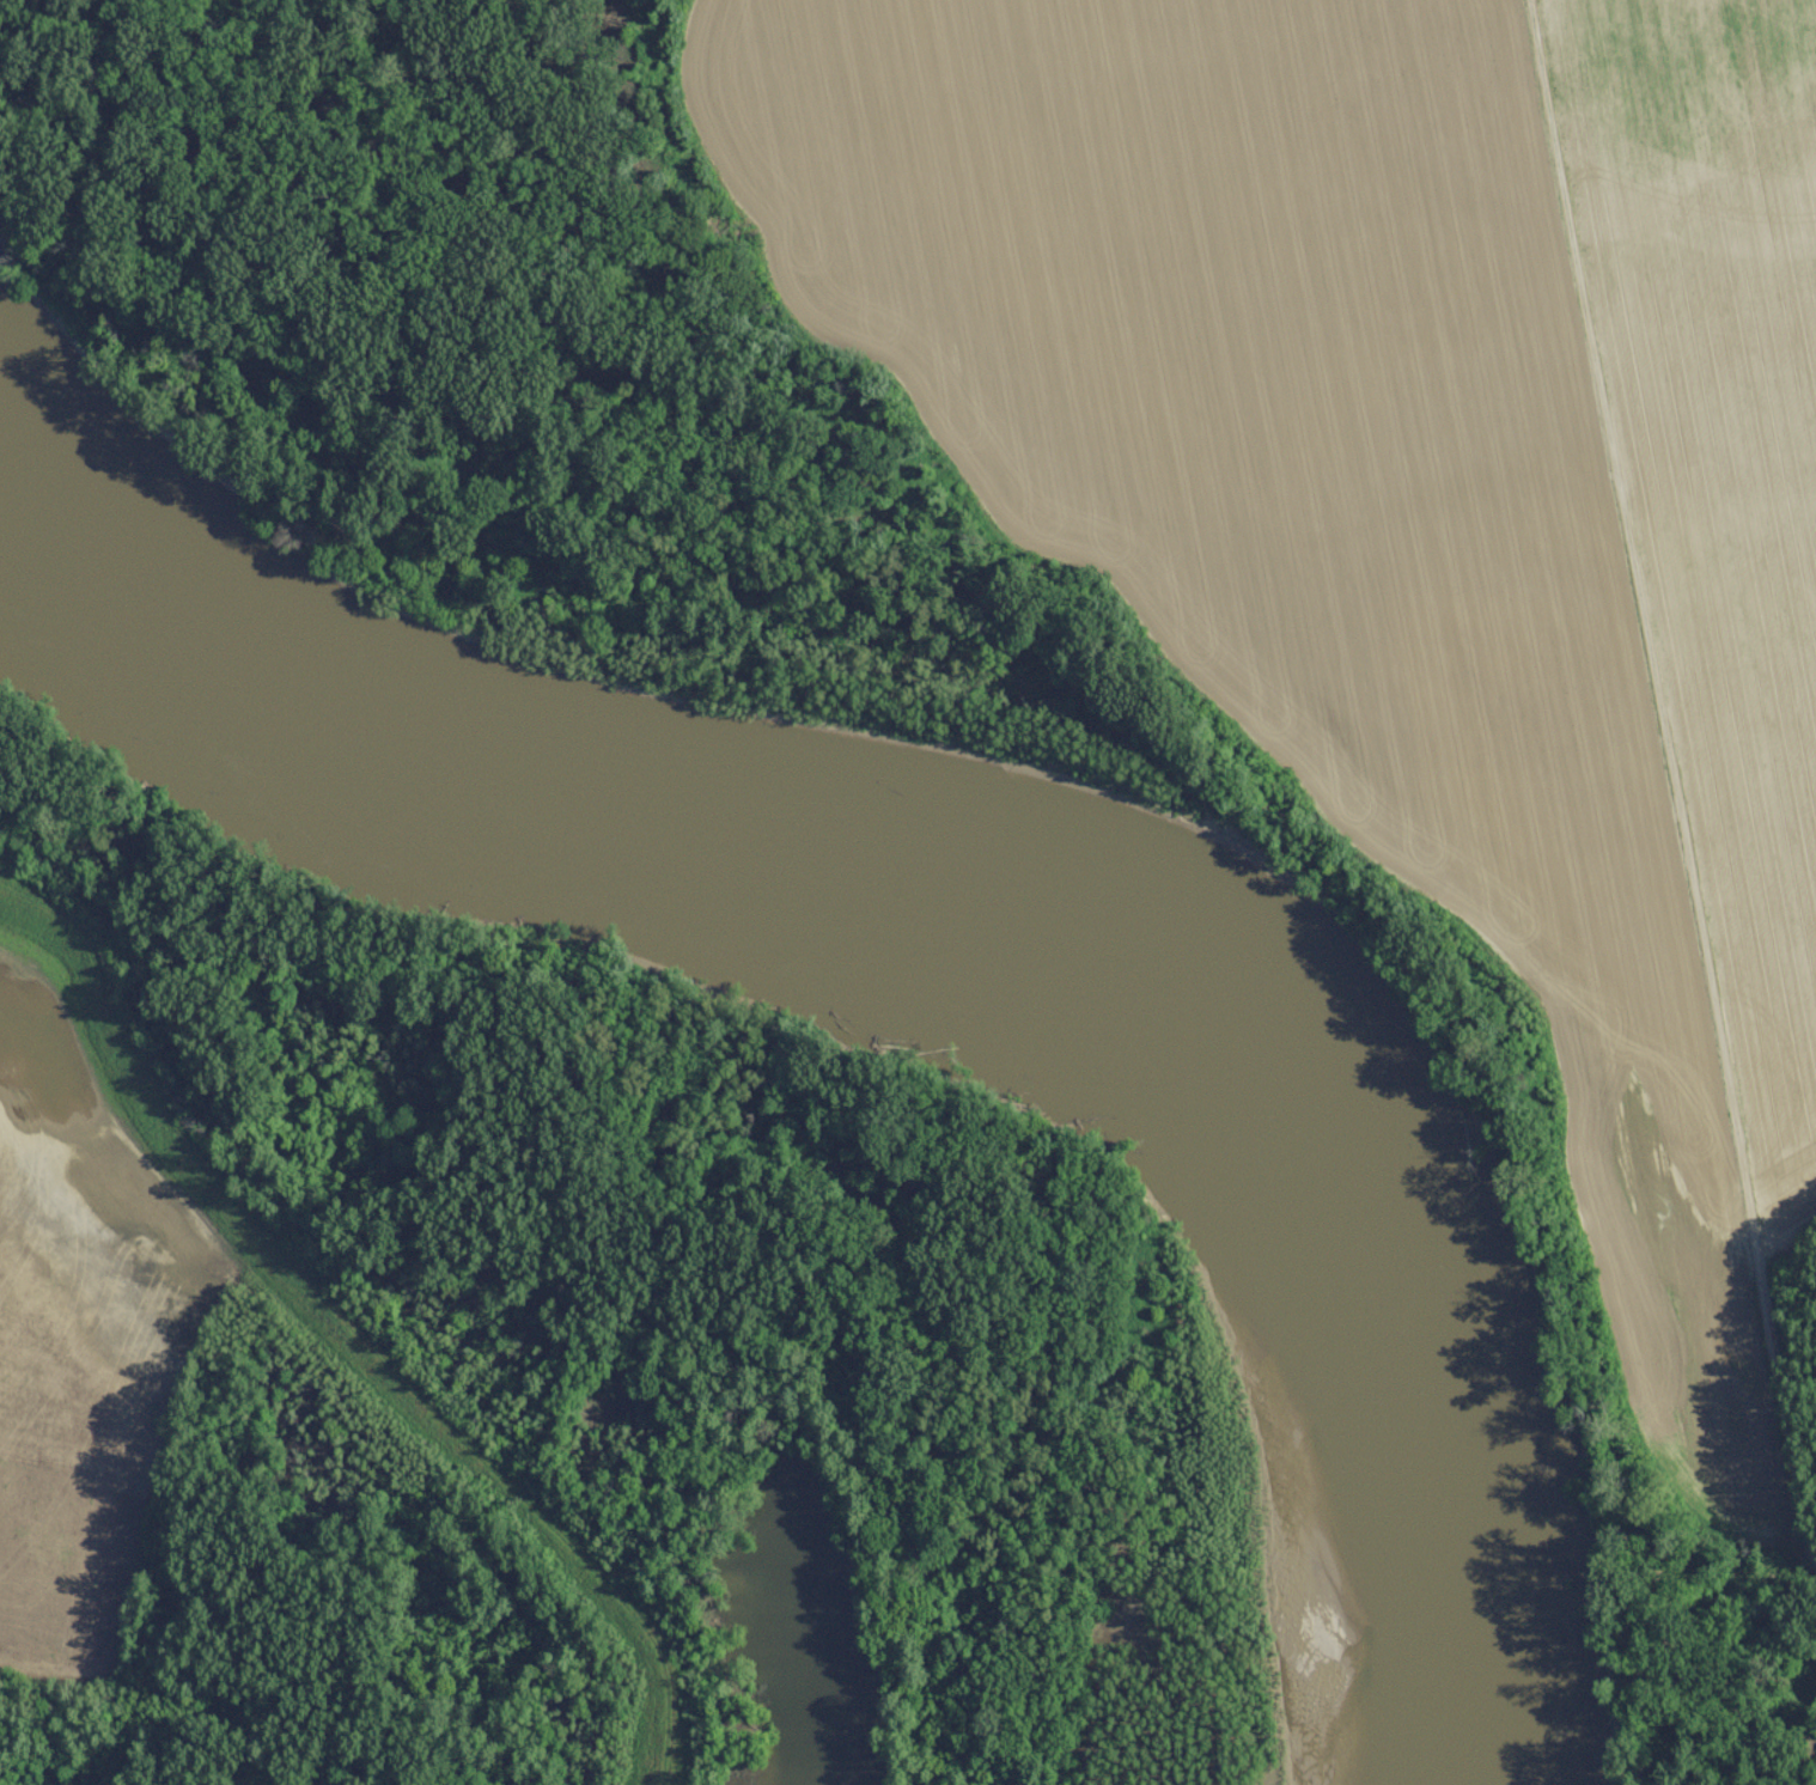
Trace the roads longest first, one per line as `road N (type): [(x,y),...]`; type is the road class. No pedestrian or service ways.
road 1 (track): [(1815,1564),(1797,1494),(1527,0)]

